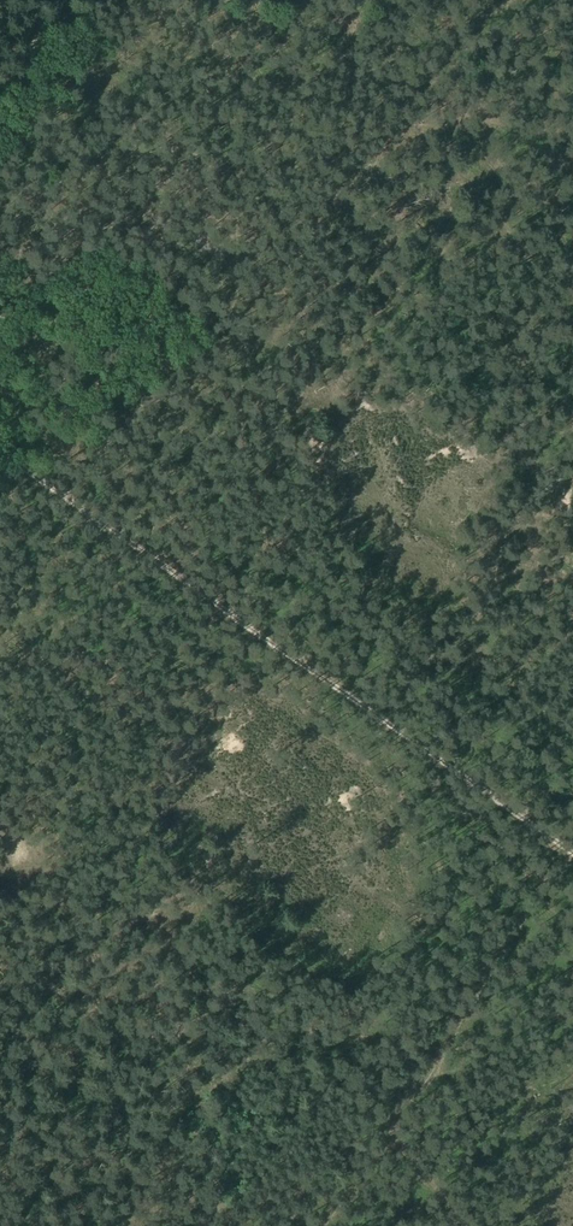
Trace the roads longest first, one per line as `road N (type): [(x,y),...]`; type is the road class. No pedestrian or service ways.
road 1 (track): [(0,446),(572,848)]
road 2 (track): [(393,1123),(568,844)]
road 3 (track): [(66,0),(0,116)]
road 4 (track): [(393,1123),(386,1146),(322,1225)]
road 5 (track): [(461,1225),(393,1123)]

